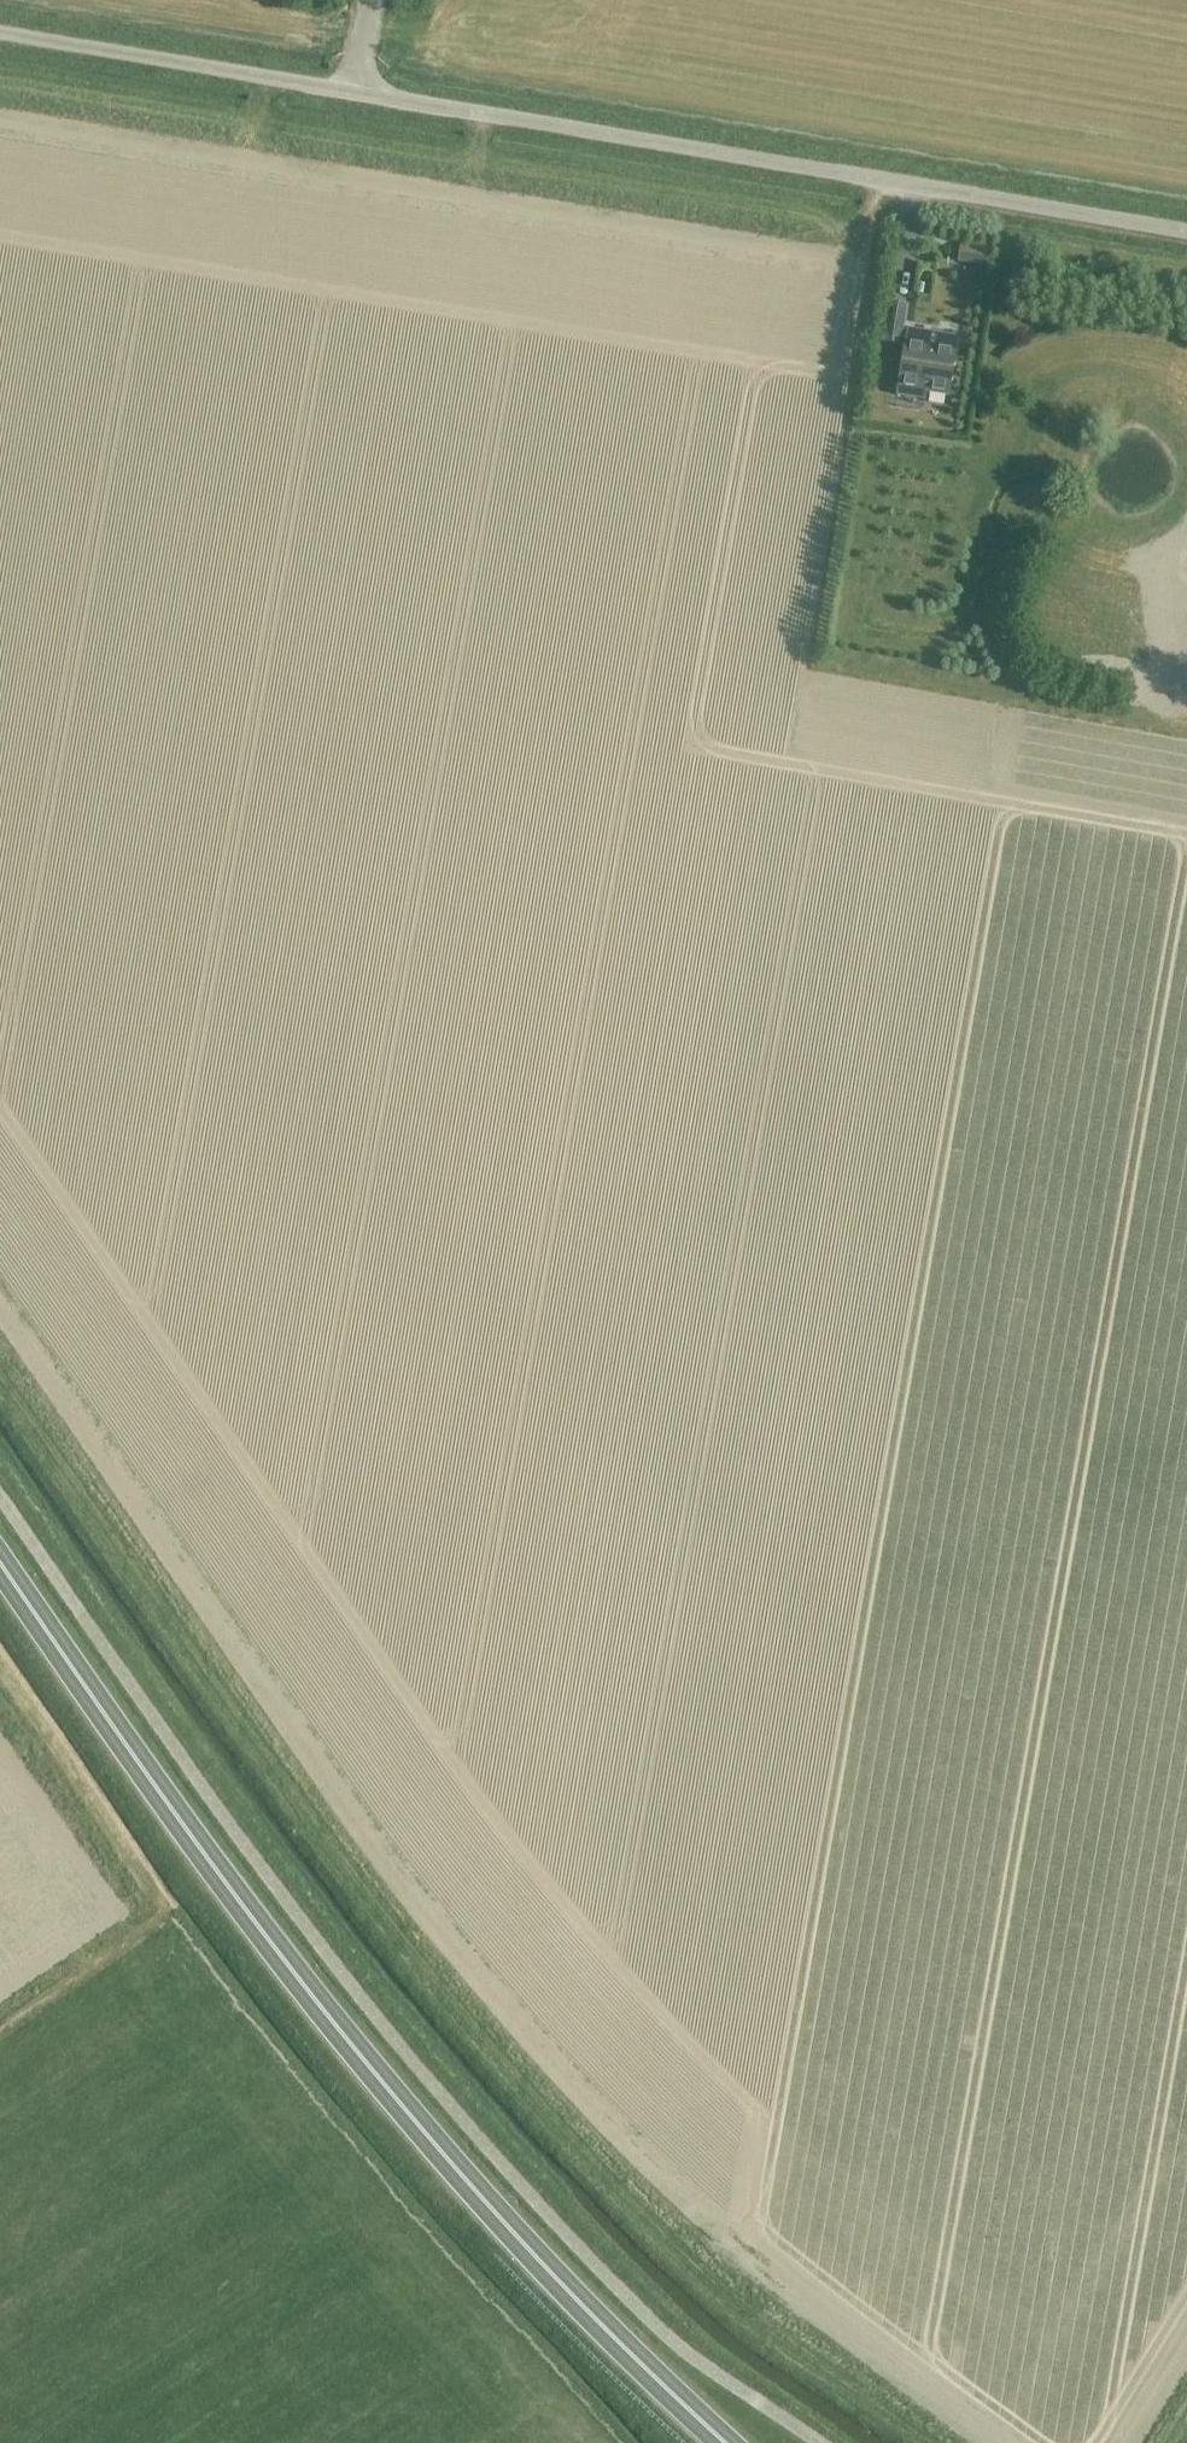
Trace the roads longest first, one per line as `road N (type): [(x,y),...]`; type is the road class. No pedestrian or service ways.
road 1 (unclassified): [(0,34),(1186,238)]
road 2 (trunk): [(0,1568),(219,1881),(436,2152),(608,2338),(722,2442)]

